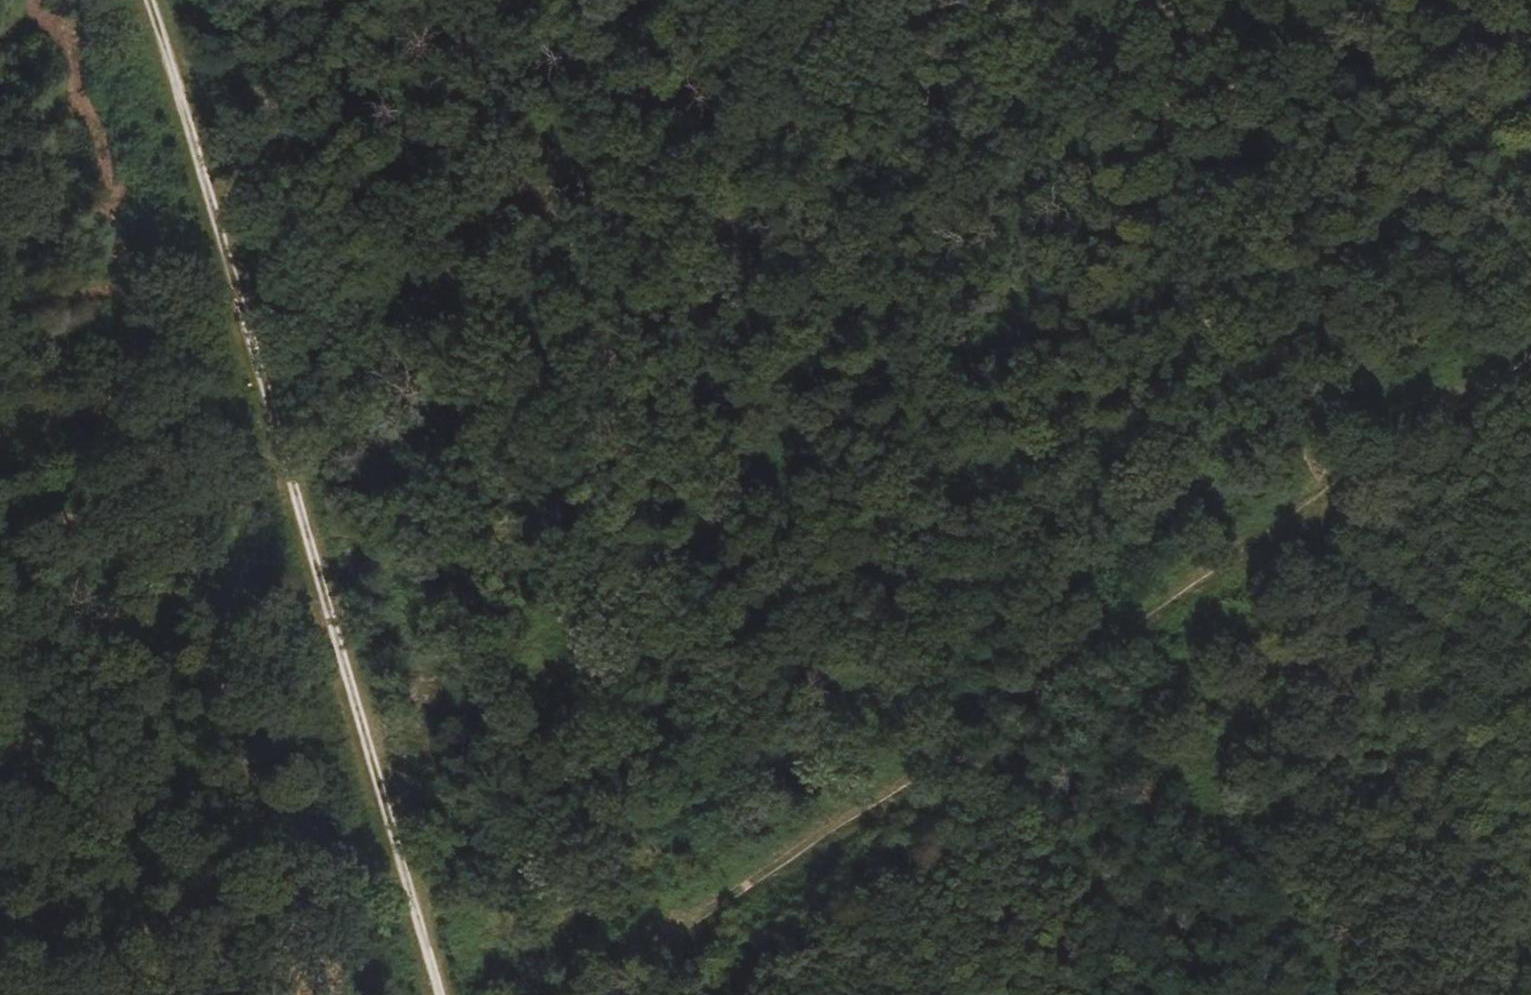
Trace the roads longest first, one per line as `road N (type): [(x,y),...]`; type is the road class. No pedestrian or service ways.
road 1 (track): [(575,994),(977,734),(1321,485)]
road 2 (track): [(1321,485),(993,0)]
road 3 (track): [(1321,485),(1530,346)]

